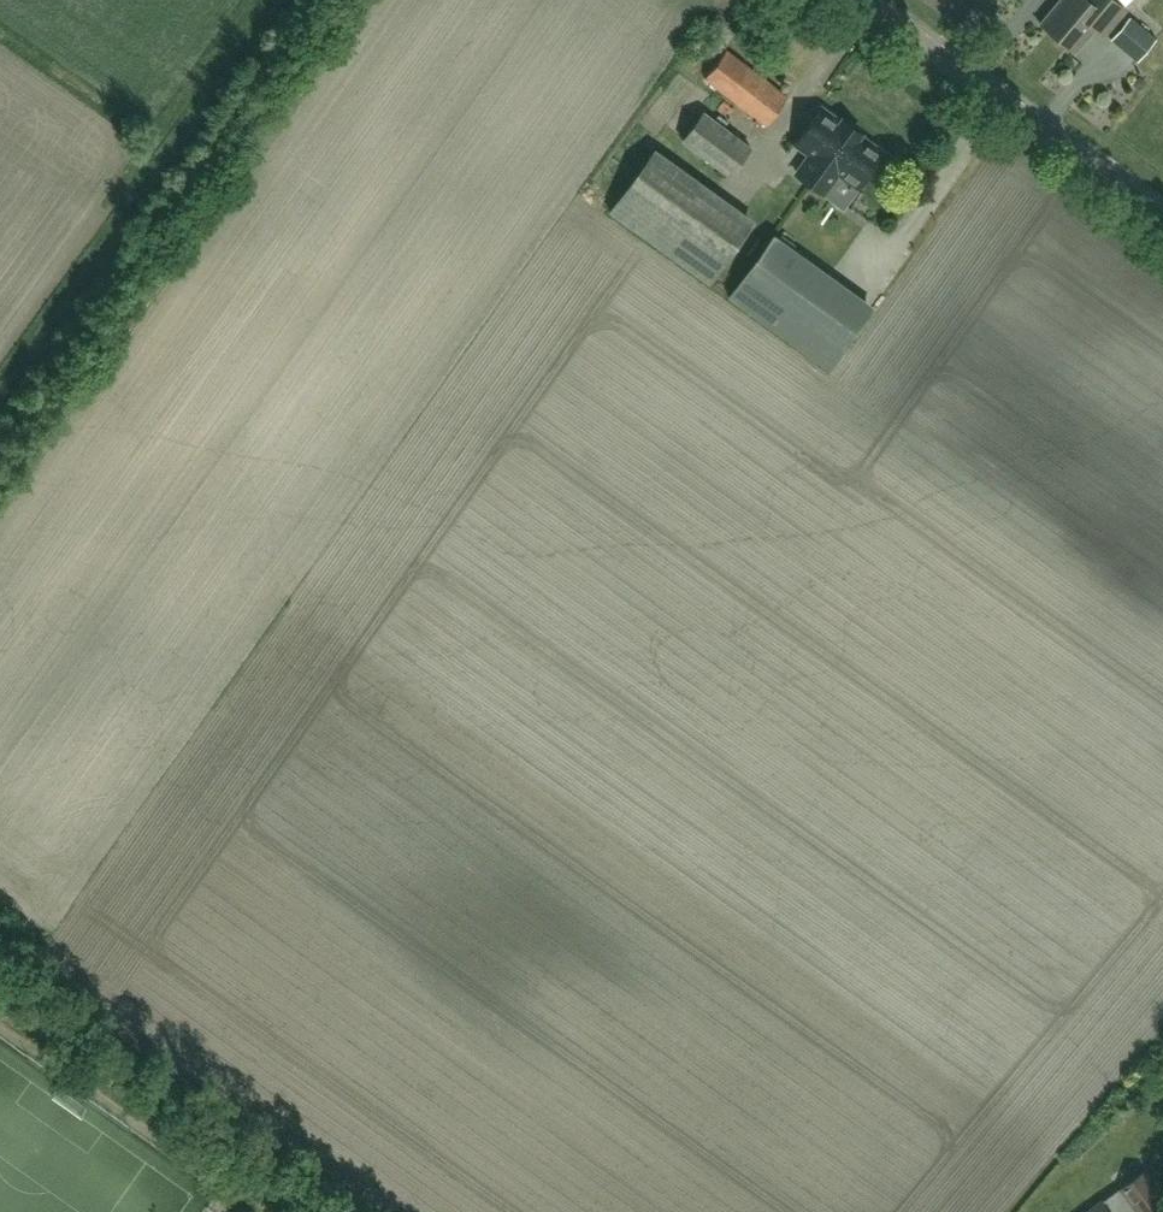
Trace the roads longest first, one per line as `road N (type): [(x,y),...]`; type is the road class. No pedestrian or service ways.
road 1 (unclassified): [(1162,224),(860,0)]

